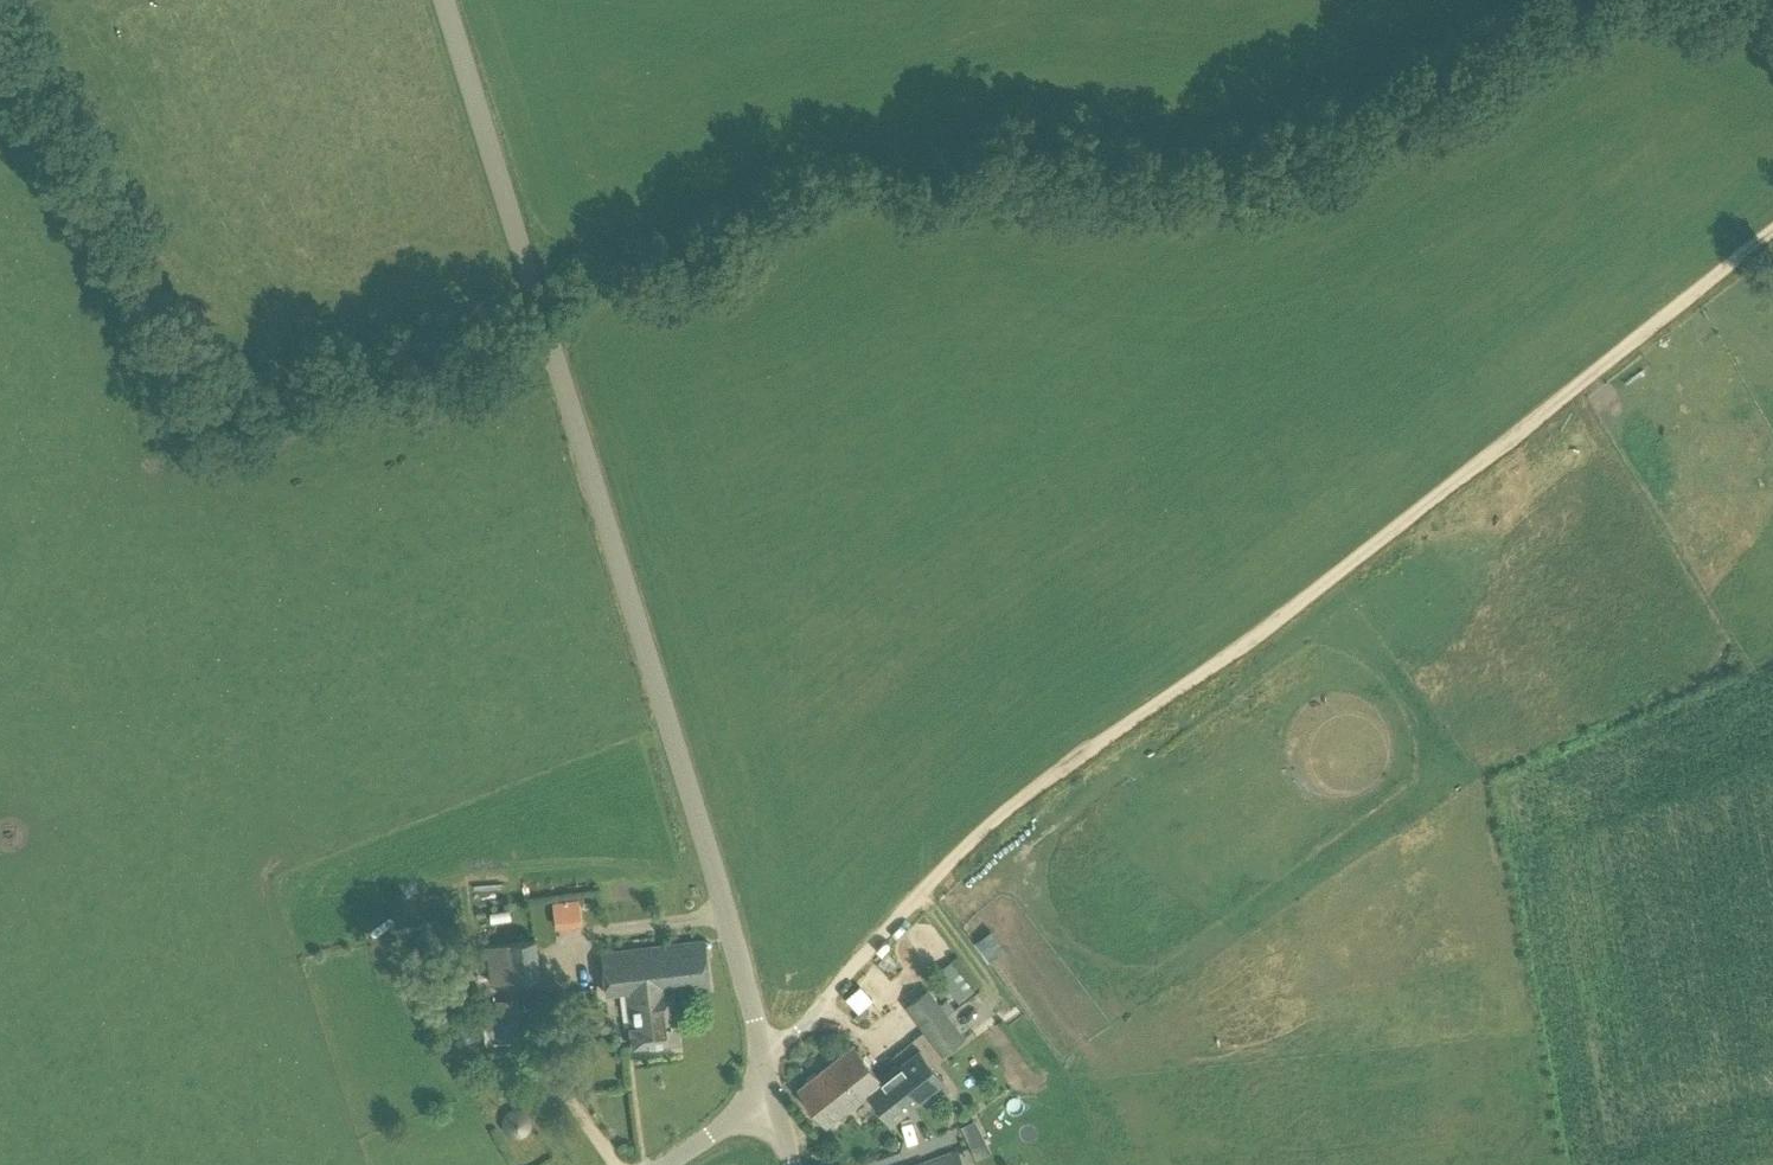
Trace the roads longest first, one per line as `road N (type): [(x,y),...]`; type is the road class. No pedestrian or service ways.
road 1 (track): [(1772,232),(1276,621),(1044,779),(976,837),(799,1029),(765,1052)]
road 2 (unclassified): [(774,1097),(445,0)]
road 3 (unclassified): [(665,1164),(774,1097)]

